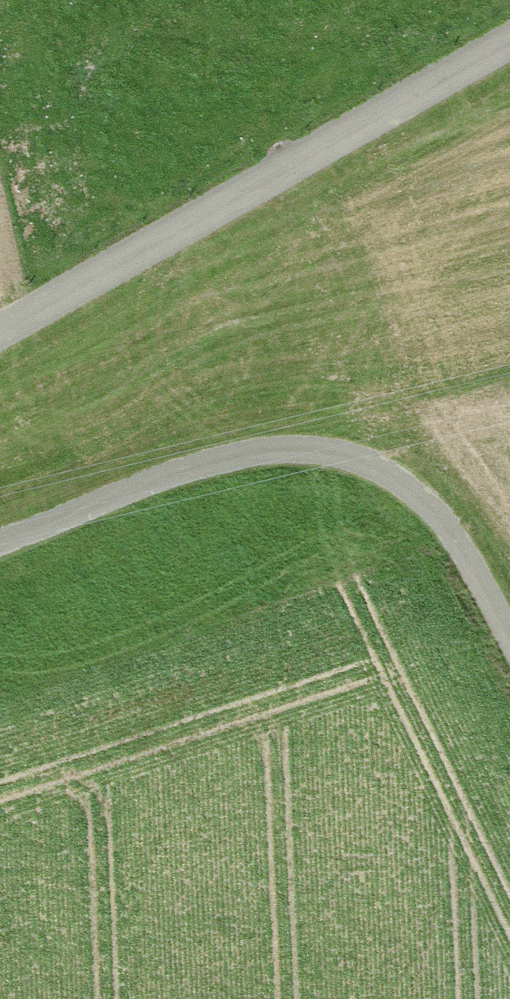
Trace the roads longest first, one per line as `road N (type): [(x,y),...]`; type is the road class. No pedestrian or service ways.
road 1 (track): [(0,540),(179,470),(303,446),(399,474),(471,558),(509,637)]
road 2 (unclassified): [(0,333),(509,46)]

